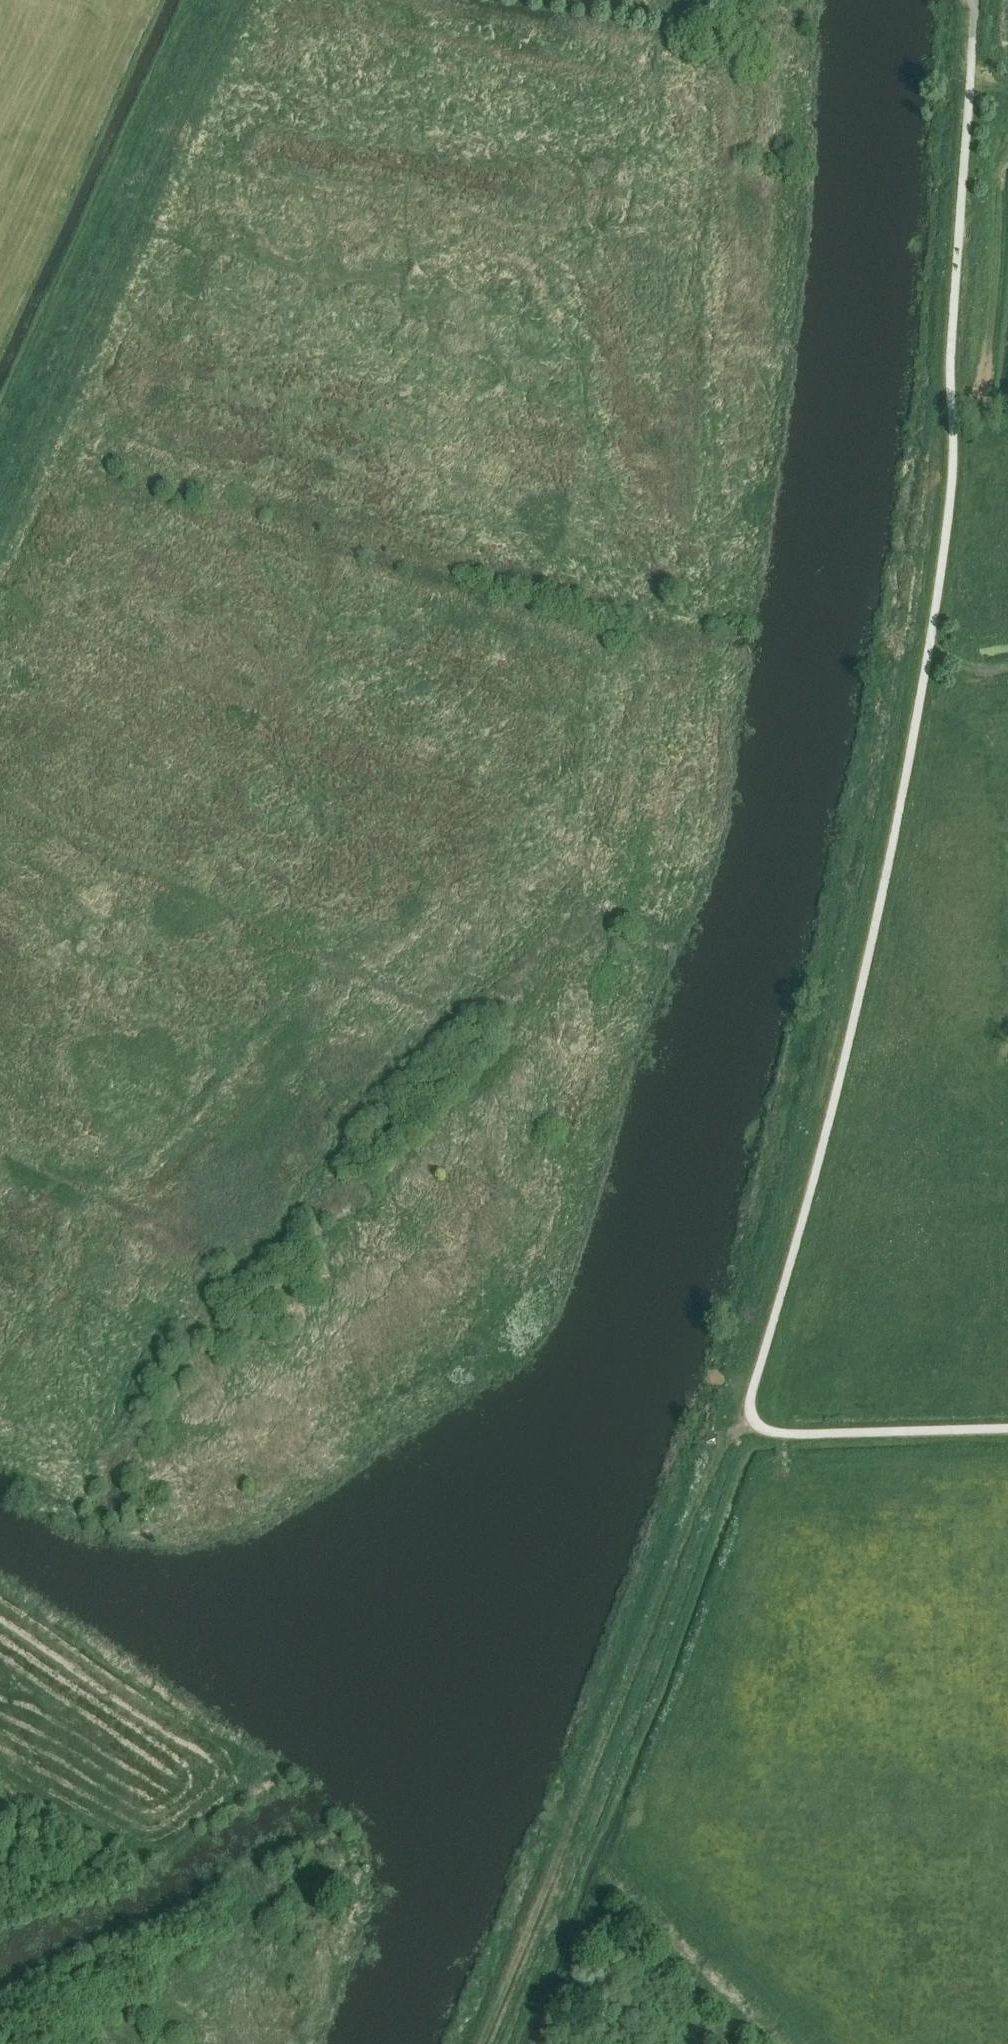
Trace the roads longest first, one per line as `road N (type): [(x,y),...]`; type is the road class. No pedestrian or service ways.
road 1 (track): [(480,2043),(702,1489),(722,1449),(761,1427)]
road 2 (track): [(229,0),(0,506)]

